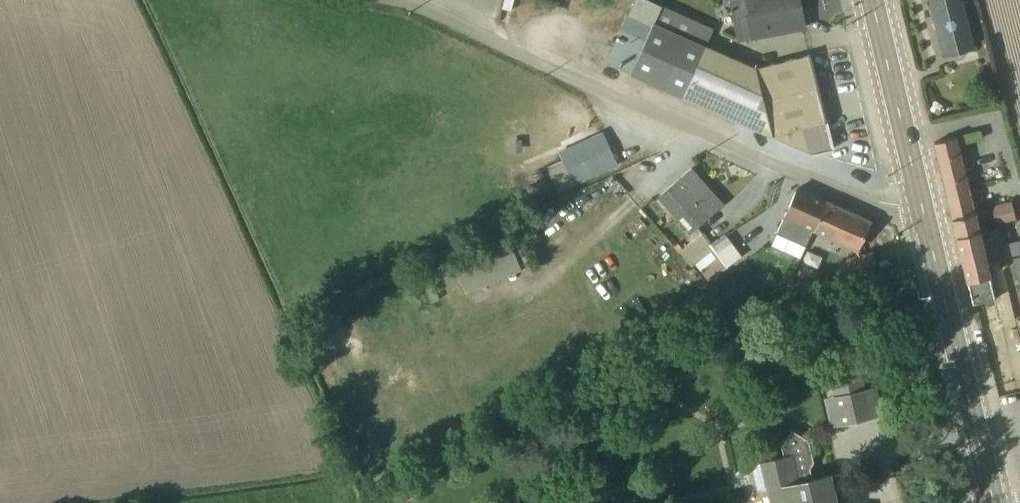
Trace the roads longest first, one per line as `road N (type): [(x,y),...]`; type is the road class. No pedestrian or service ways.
road 1 (unclassified): [(922,207),(868,201),(395,0)]
road 2 (secondary): [(993,502),(922,207)]
road 3 (secondary): [(922,207),(873,0)]

